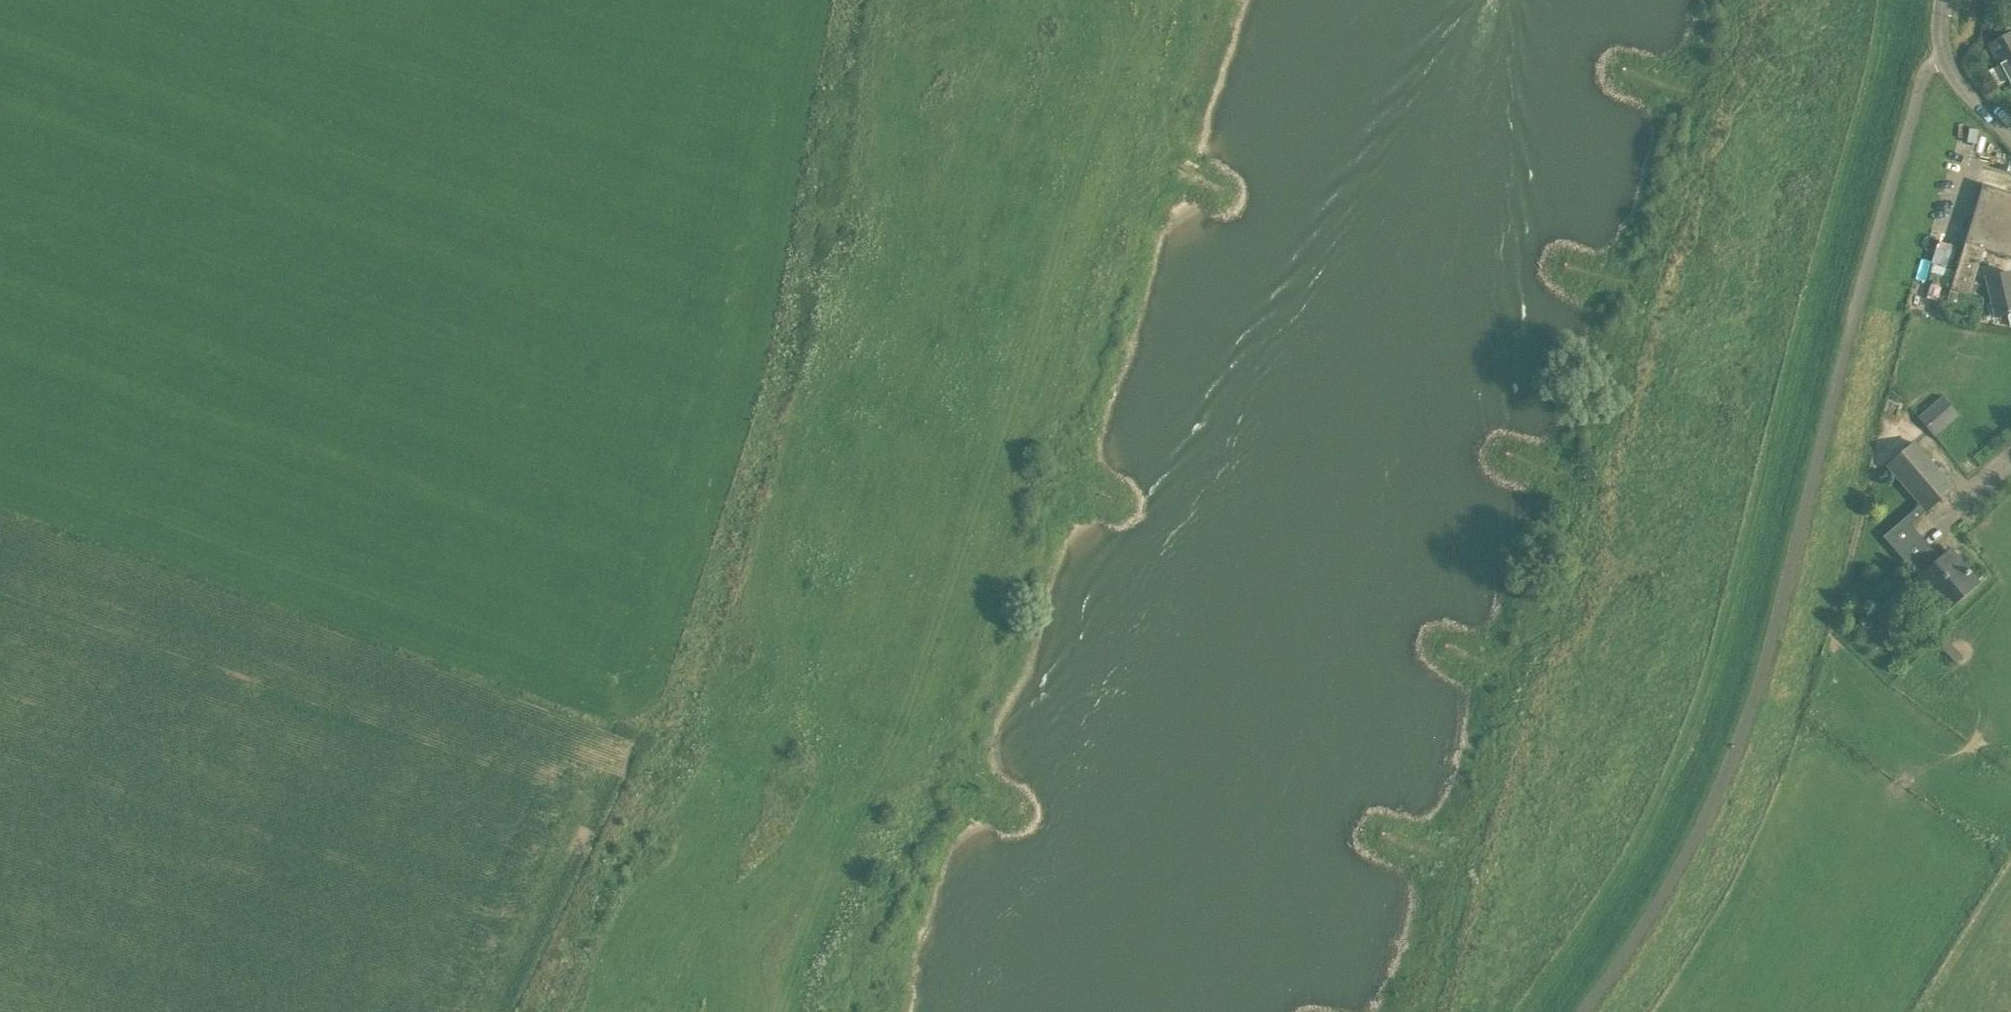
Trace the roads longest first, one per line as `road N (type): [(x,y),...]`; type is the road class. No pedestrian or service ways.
road 1 (unclassified): [(2010,139),(1944,60),(1943,0)]

